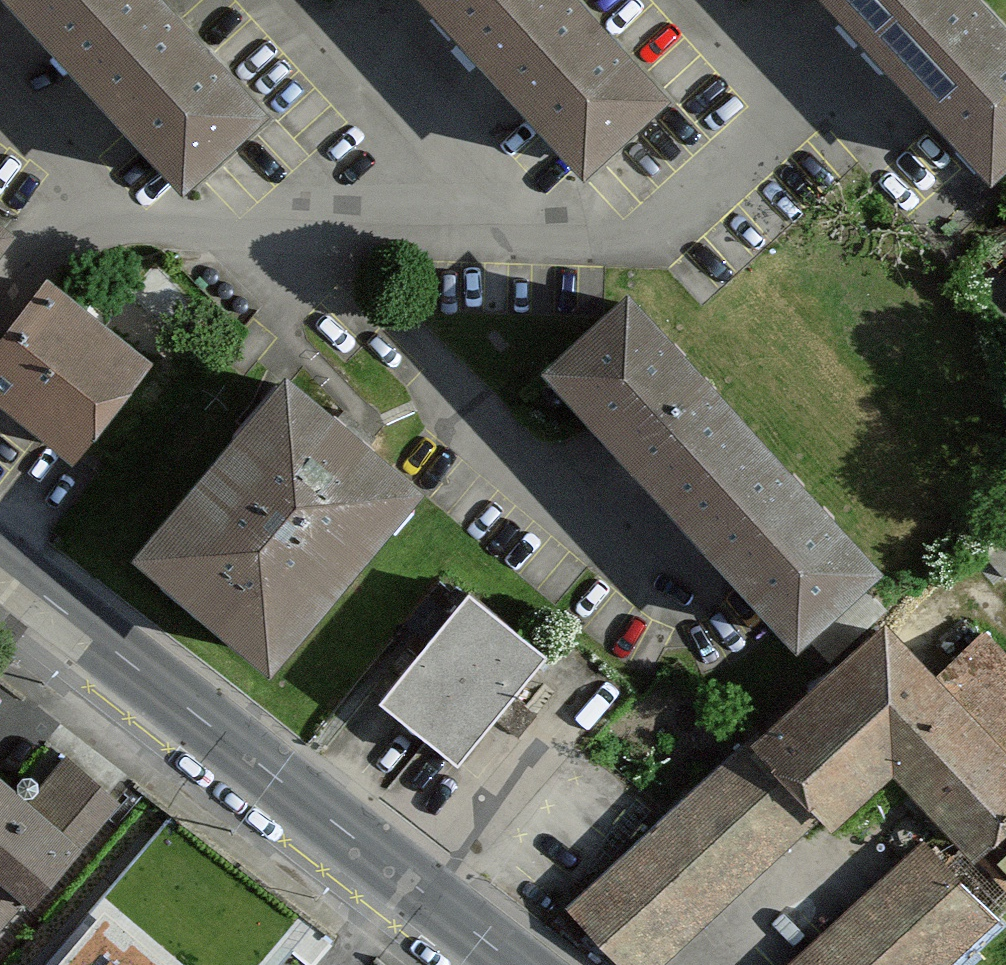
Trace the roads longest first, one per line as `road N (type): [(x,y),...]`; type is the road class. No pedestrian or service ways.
road 1 (residential): [(0,299),(59,232),(118,215),(167,231),(307,246),(630,239),(723,187),(804,80)]
road 2 (tertiary): [(512,964),(0,561)]

